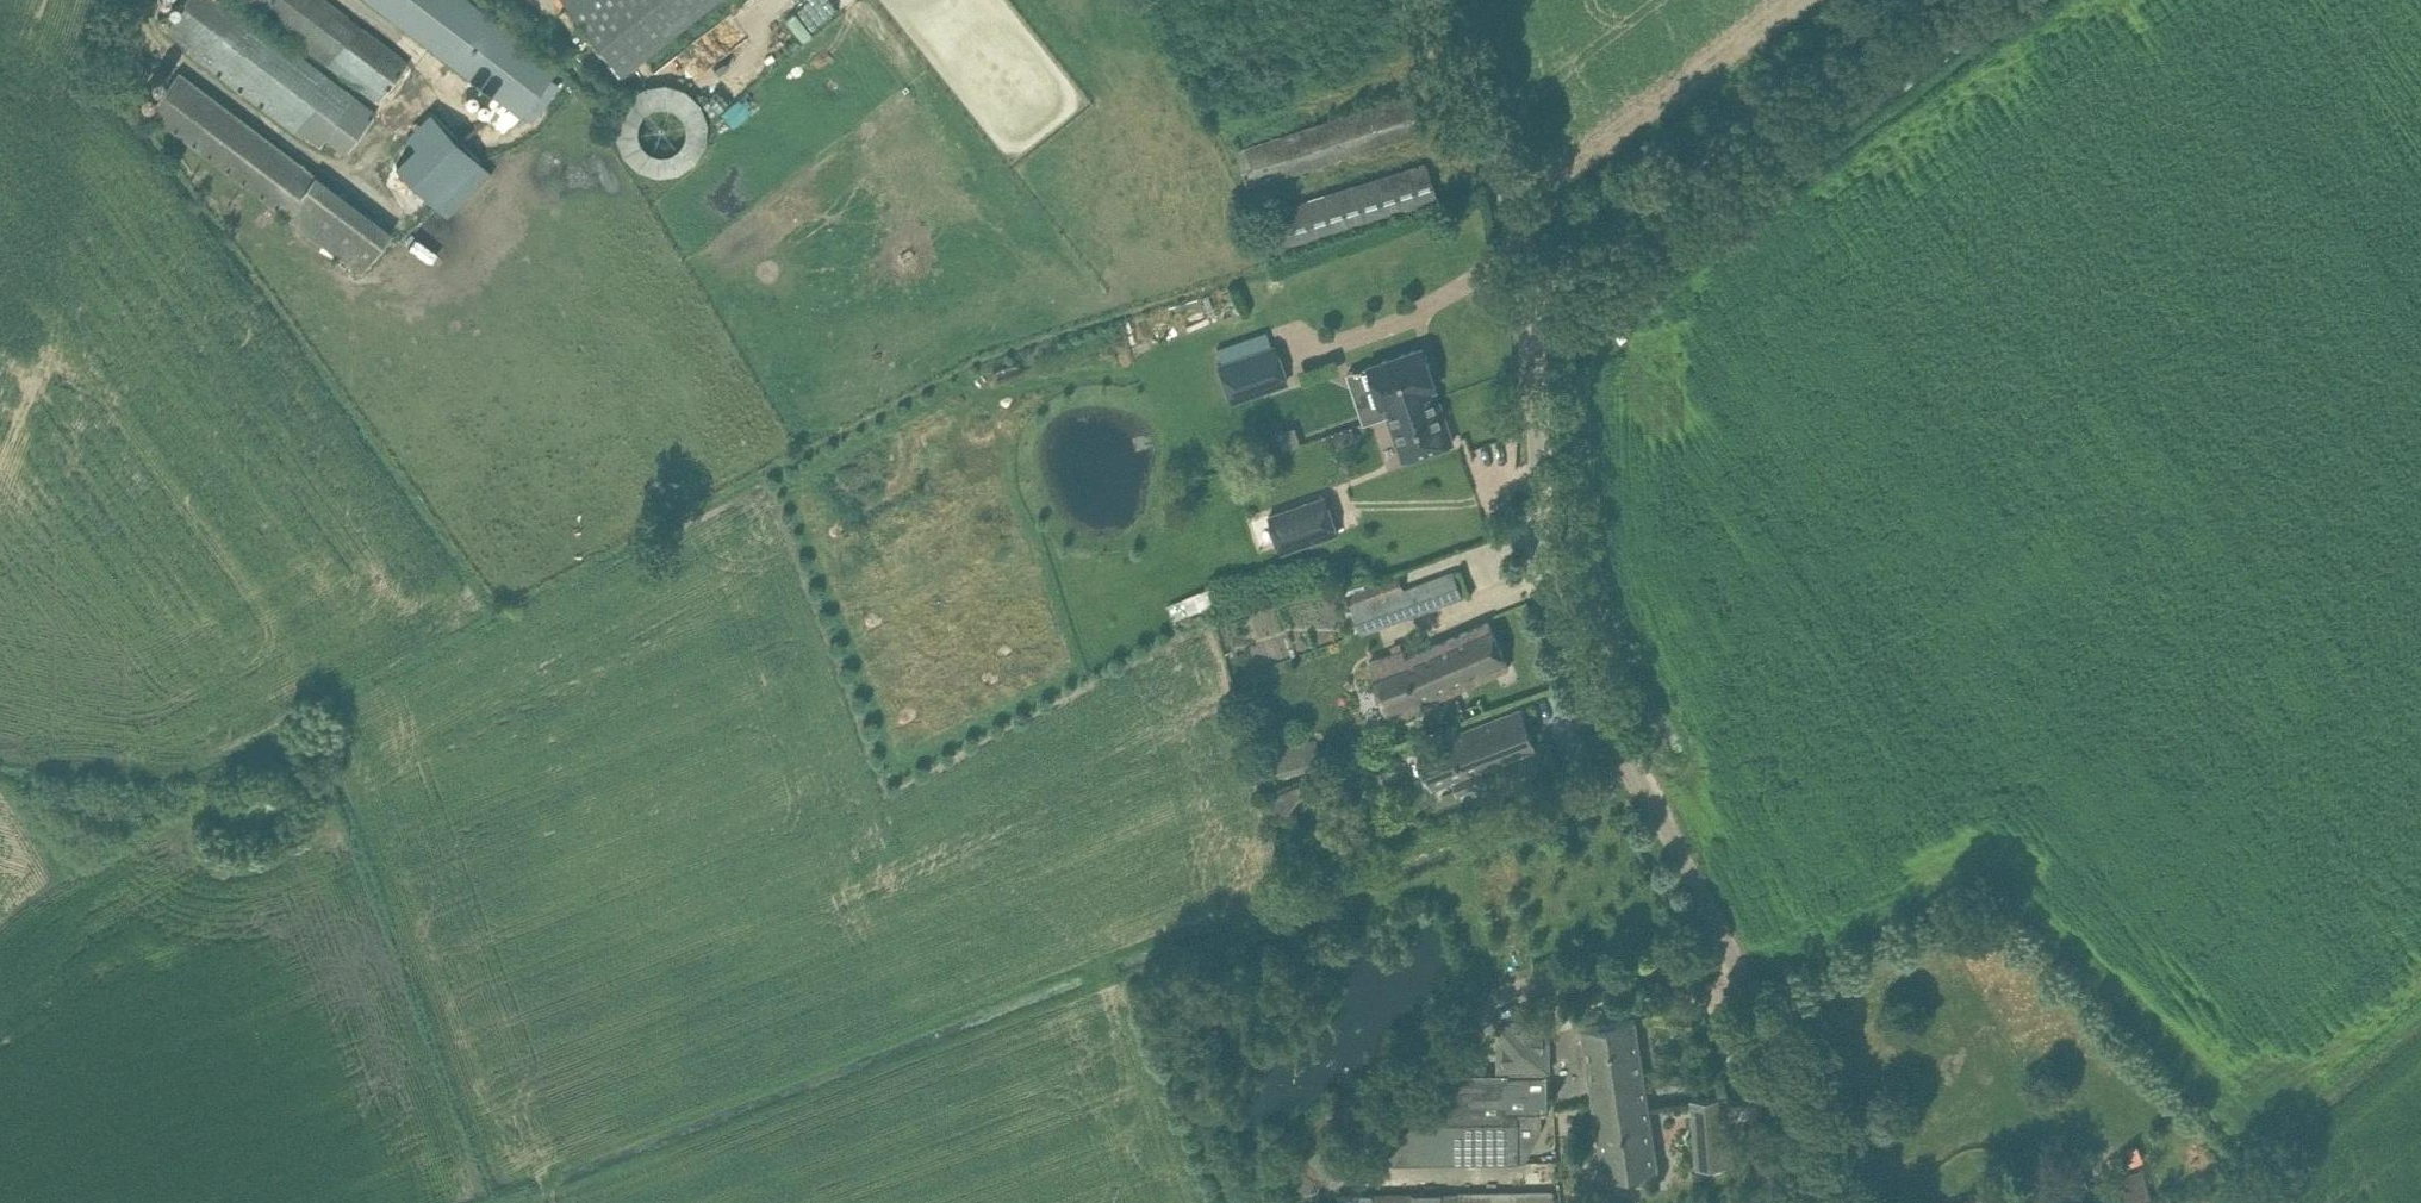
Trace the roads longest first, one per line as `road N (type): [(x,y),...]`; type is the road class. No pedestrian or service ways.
road 1 (tertiary): [(1835,1202),(1776,1048),(1558,615),(1538,554),(1525,256),(1461,0)]

